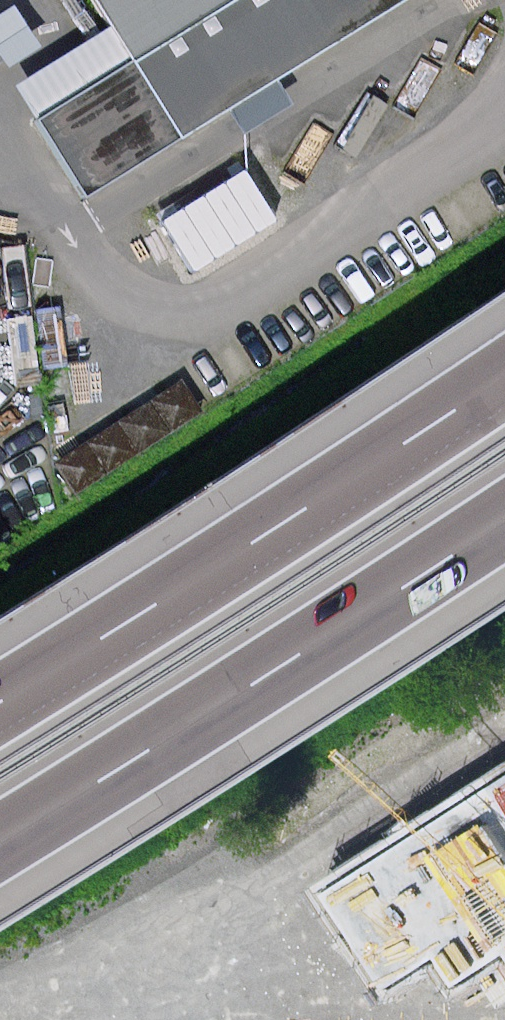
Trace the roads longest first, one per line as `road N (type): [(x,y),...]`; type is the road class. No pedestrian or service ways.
road 1 (tertiary): [(504,443),(0,771)]
road 2 (motorway): [(504,374),(0,700)]
road 3 (motorway): [(0,845),(504,522)]

